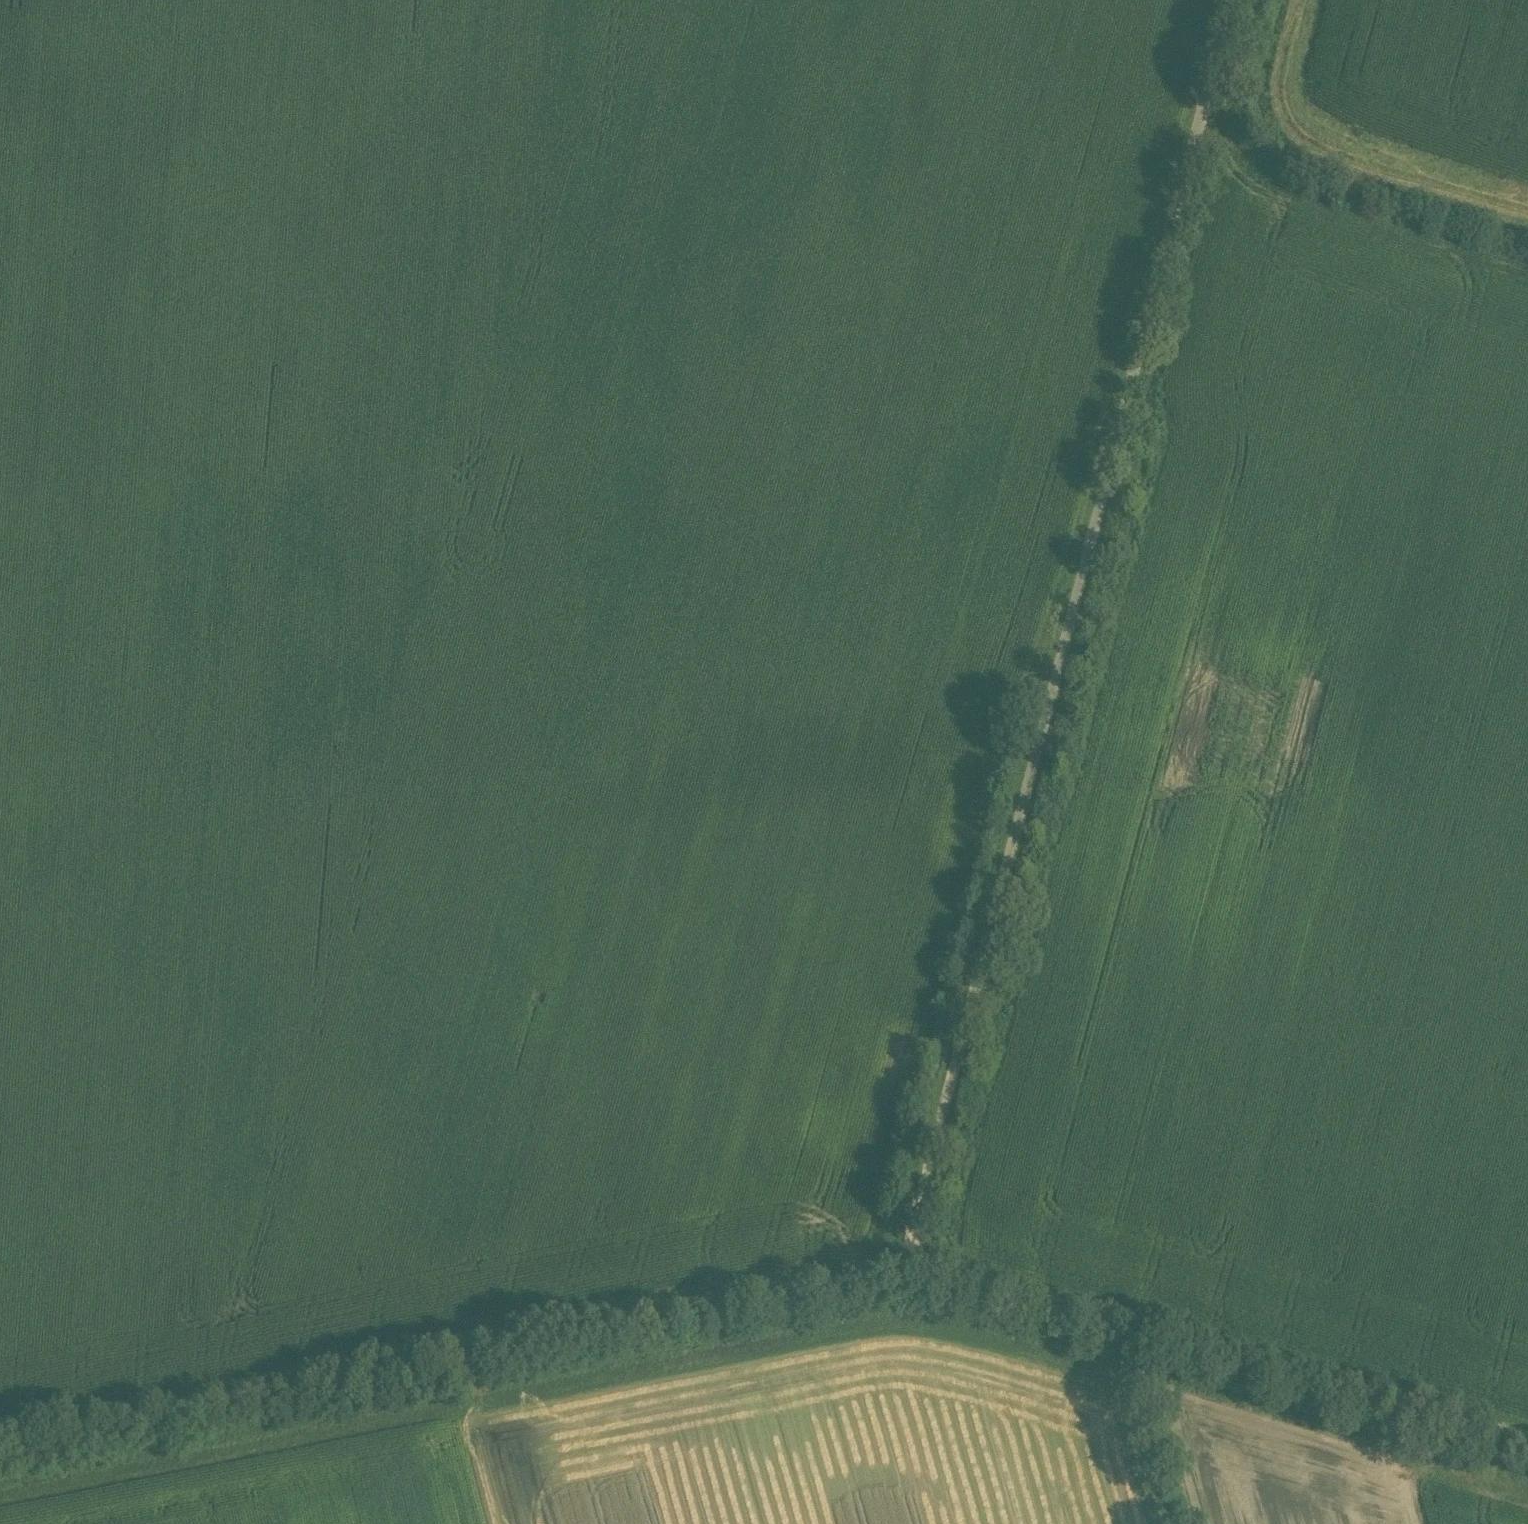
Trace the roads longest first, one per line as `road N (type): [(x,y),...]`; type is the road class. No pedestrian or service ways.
road 1 (unclassified): [(0,1452),(904,1270),(1235,0)]

